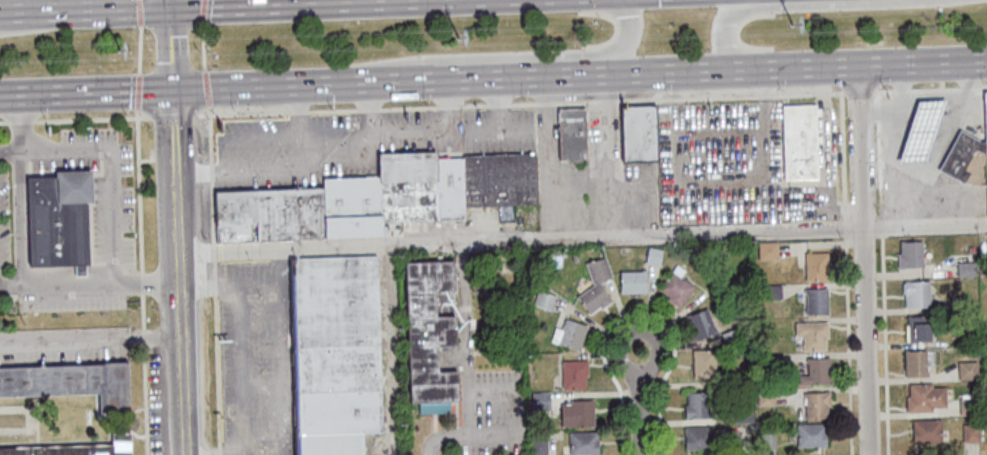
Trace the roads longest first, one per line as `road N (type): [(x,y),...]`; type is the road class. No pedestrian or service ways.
road 1 (residential): [(869,454),(857,66)]
road 2 (trunk): [(606,73),(986,60)]
road 3 (secondary): [(187,454),(170,90)]
road 4 (trunk): [(381,80),(424,59),(613,53),(627,35),(628,0)]
road 5 (trunk): [(327,82),(606,73)]
road 6 (trunk): [(946,0),(733,10),(721,27),(723,70)]
road 7 (trunk): [(351,0),(168,6)]
road 8 (trunk): [(0,95),(170,90)]
road 9 (trunk): [(168,6),(0,12)]
road 10 (trunk): [(170,90),(327,82)]

